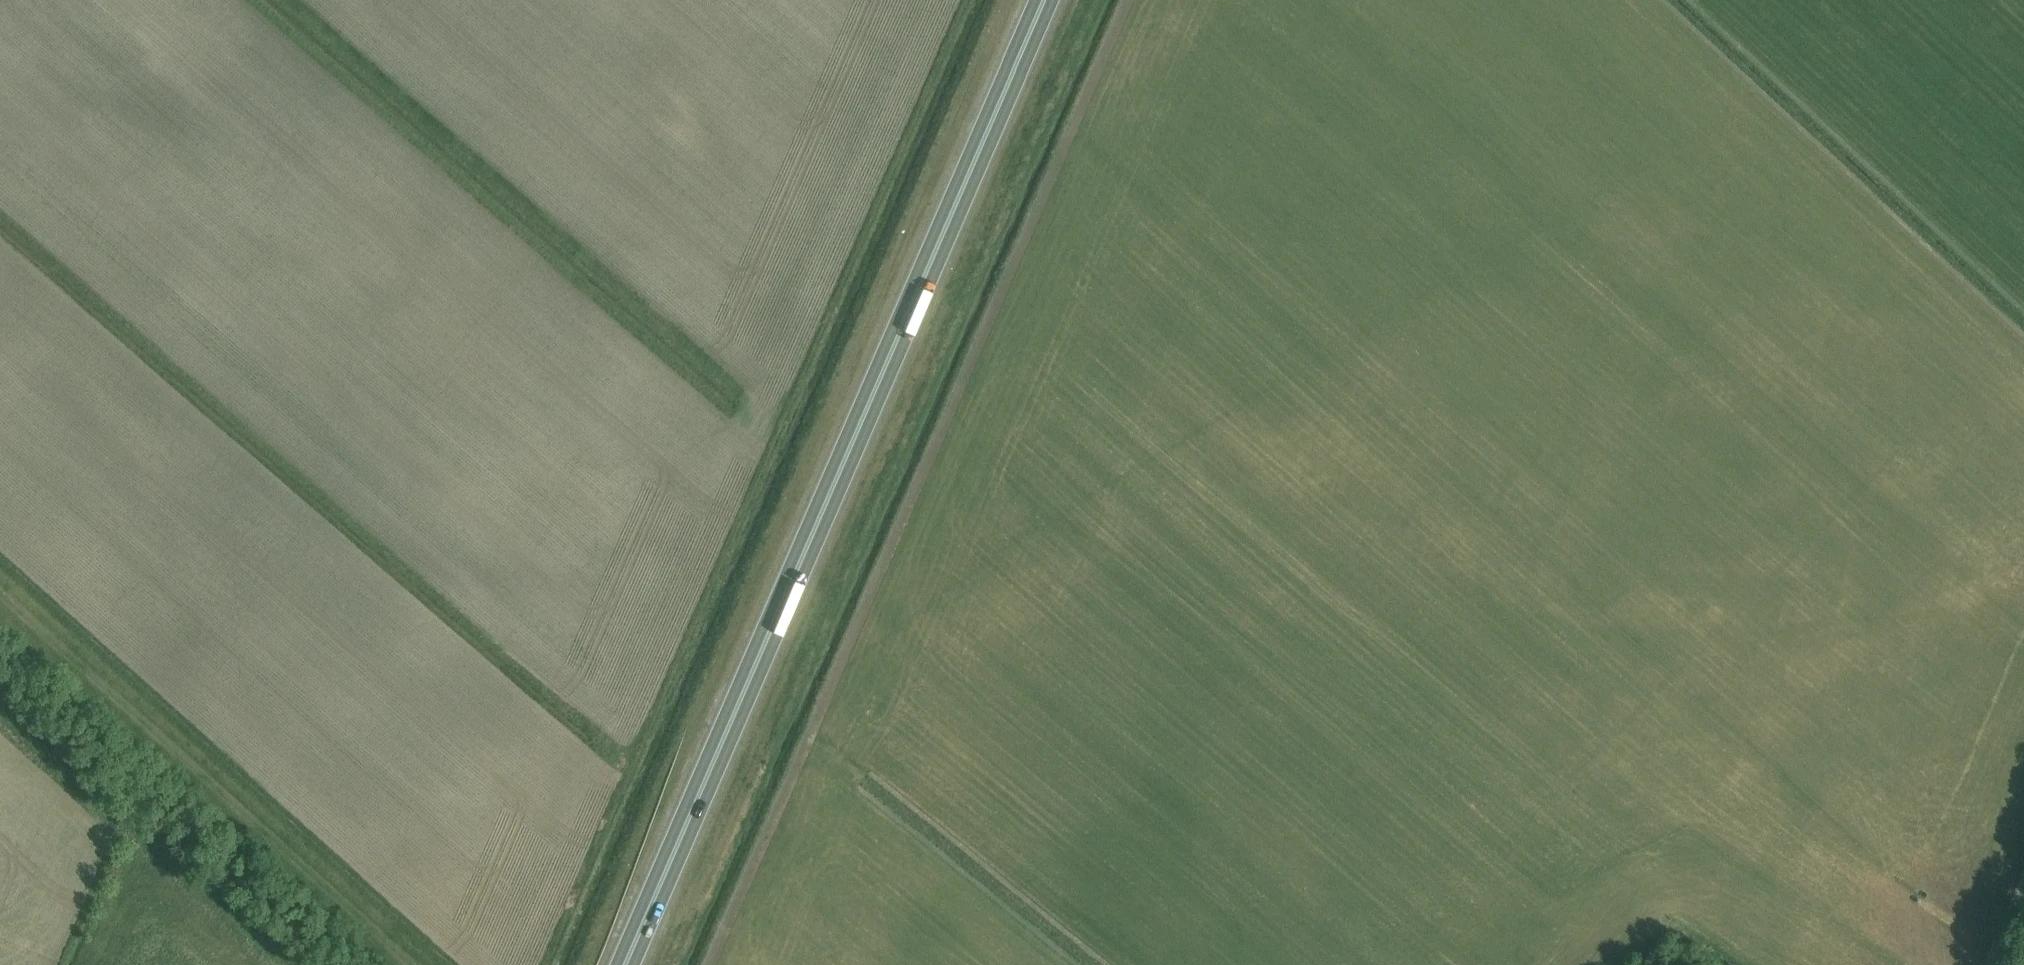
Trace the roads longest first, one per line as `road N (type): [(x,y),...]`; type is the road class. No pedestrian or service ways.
road 1 (trunk): [(624,964),(1041,0)]
road 2 (track): [(0,594),(411,964)]

